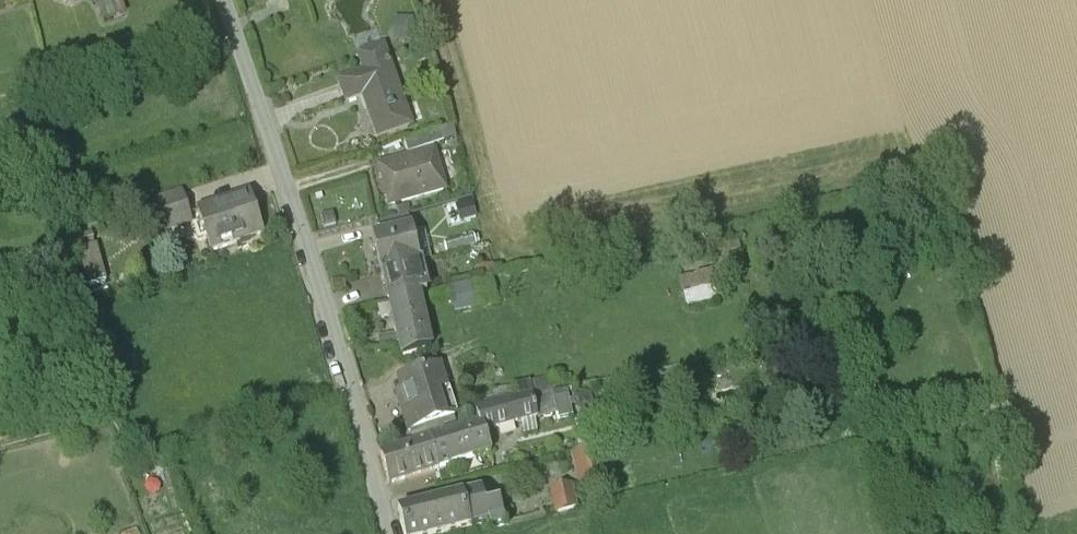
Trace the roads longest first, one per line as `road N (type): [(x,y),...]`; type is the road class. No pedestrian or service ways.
road 1 (unclassified): [(390,533),(324,297),(225,0)]

